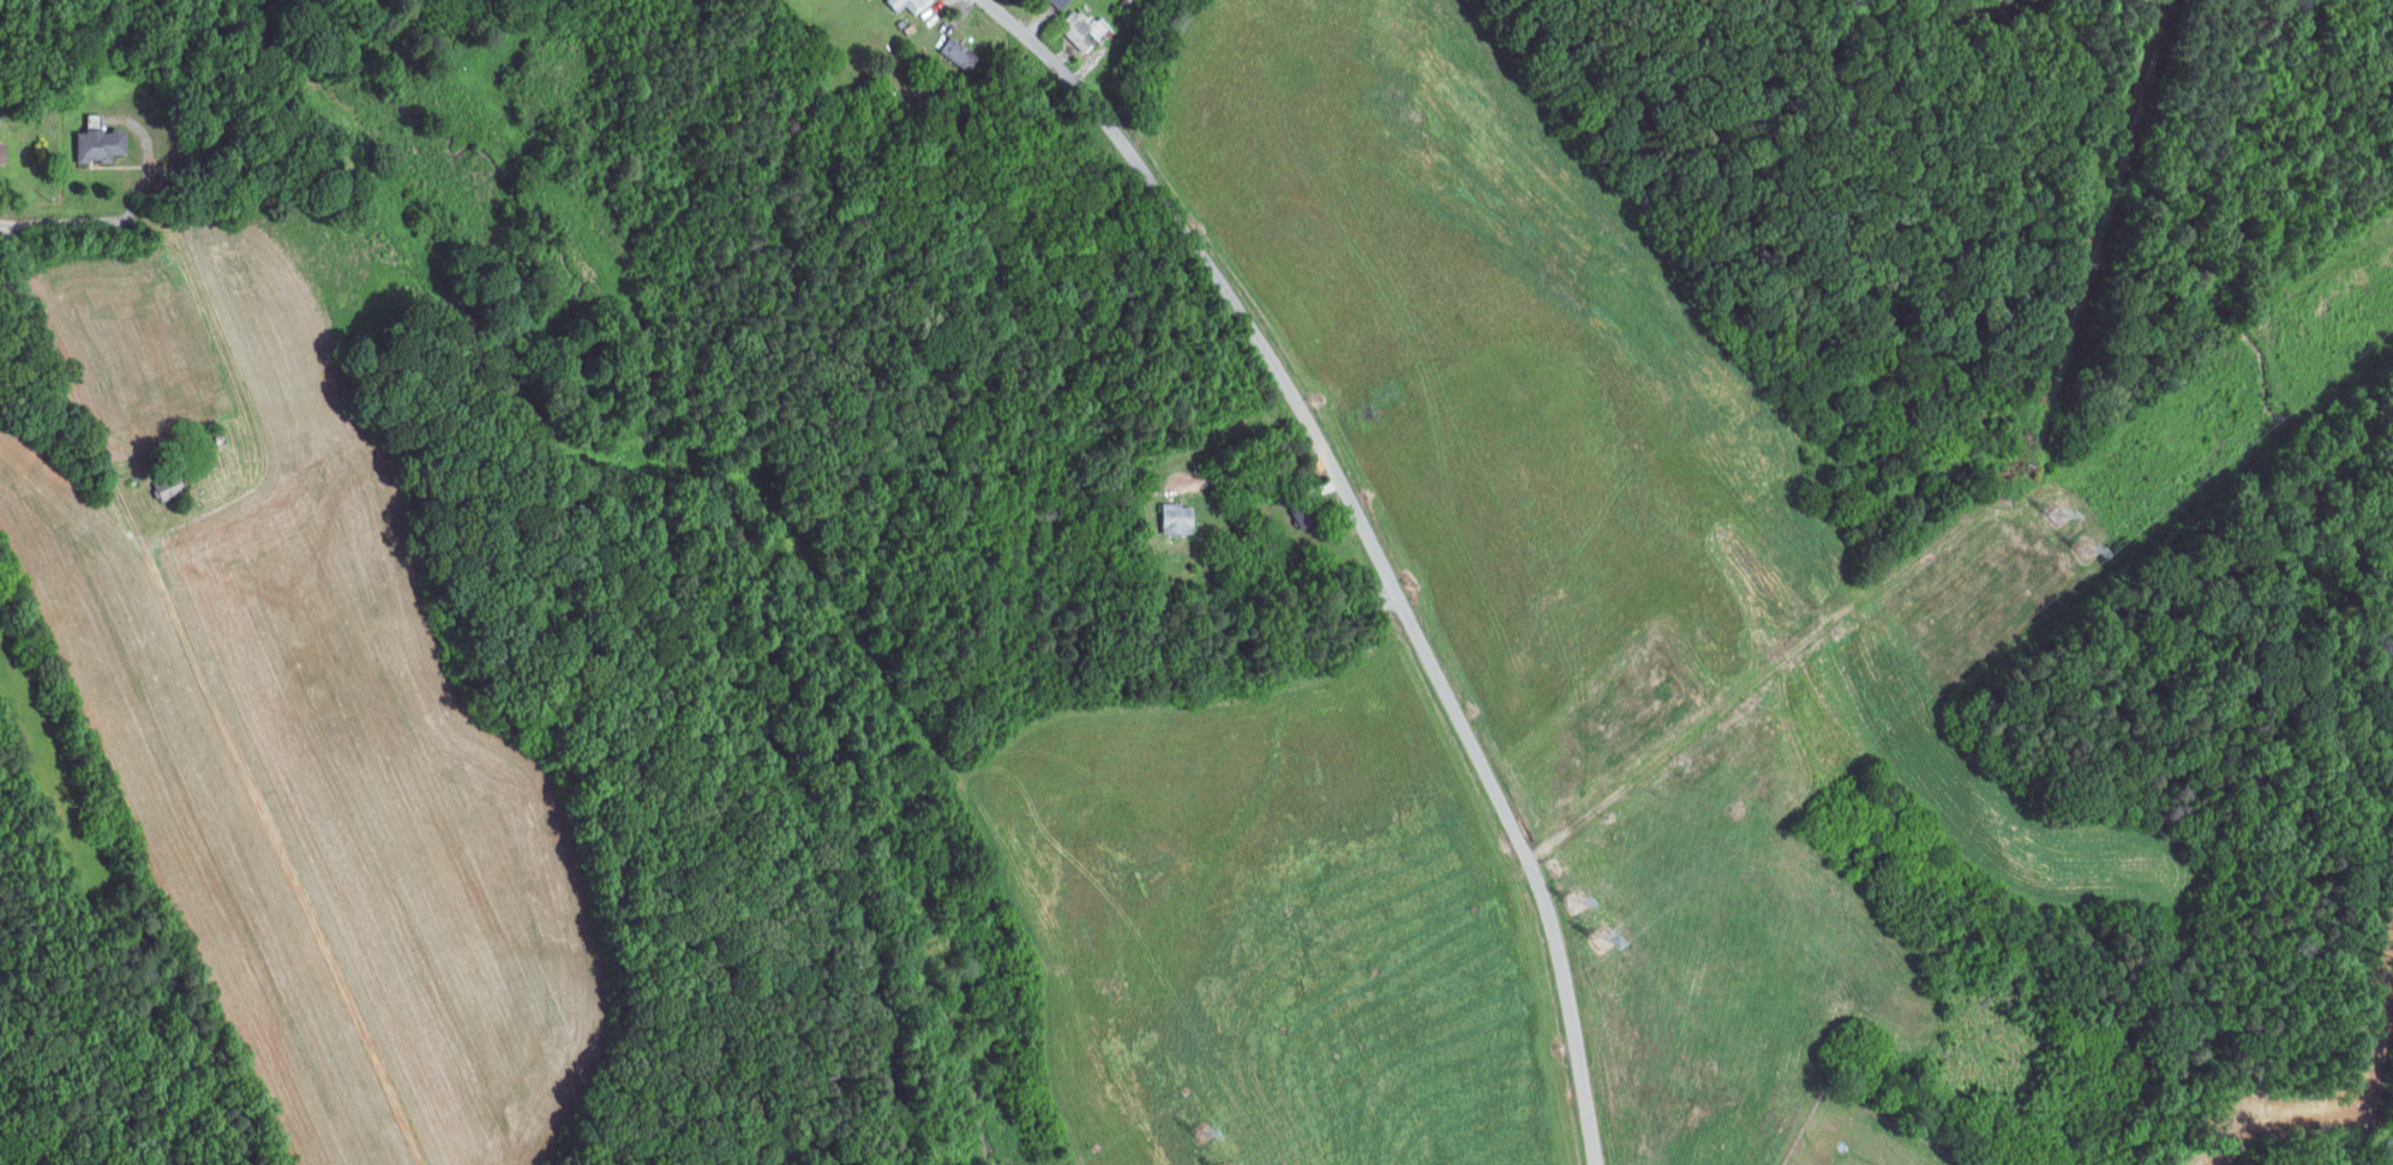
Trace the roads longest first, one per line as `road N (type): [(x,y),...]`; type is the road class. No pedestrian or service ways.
road 1 (residential): [(1597,1164),(1559,947),(1529,863),(1330,458),(1174,209),(1060,62),(984,0)]
road 2 (residential): [(158,264),(128,234),(36,216),(0,224)]

